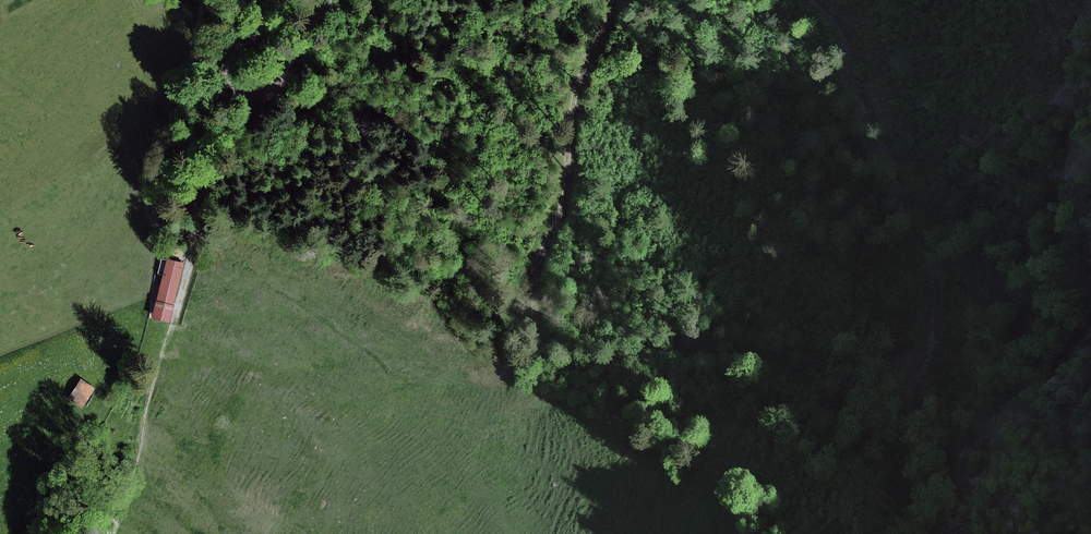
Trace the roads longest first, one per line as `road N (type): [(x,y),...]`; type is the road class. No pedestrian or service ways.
road 1 (track): [(624,0),(575,90),(566,188),(528,292),(530,322),(589,363),(634,361),(705,340),(839,358)]
road 2 (track): [(244,96),(193,195),(195,240),(173,322)]
road 3 (track): [(244,96),(276,85),(297,38),(333,0)]

